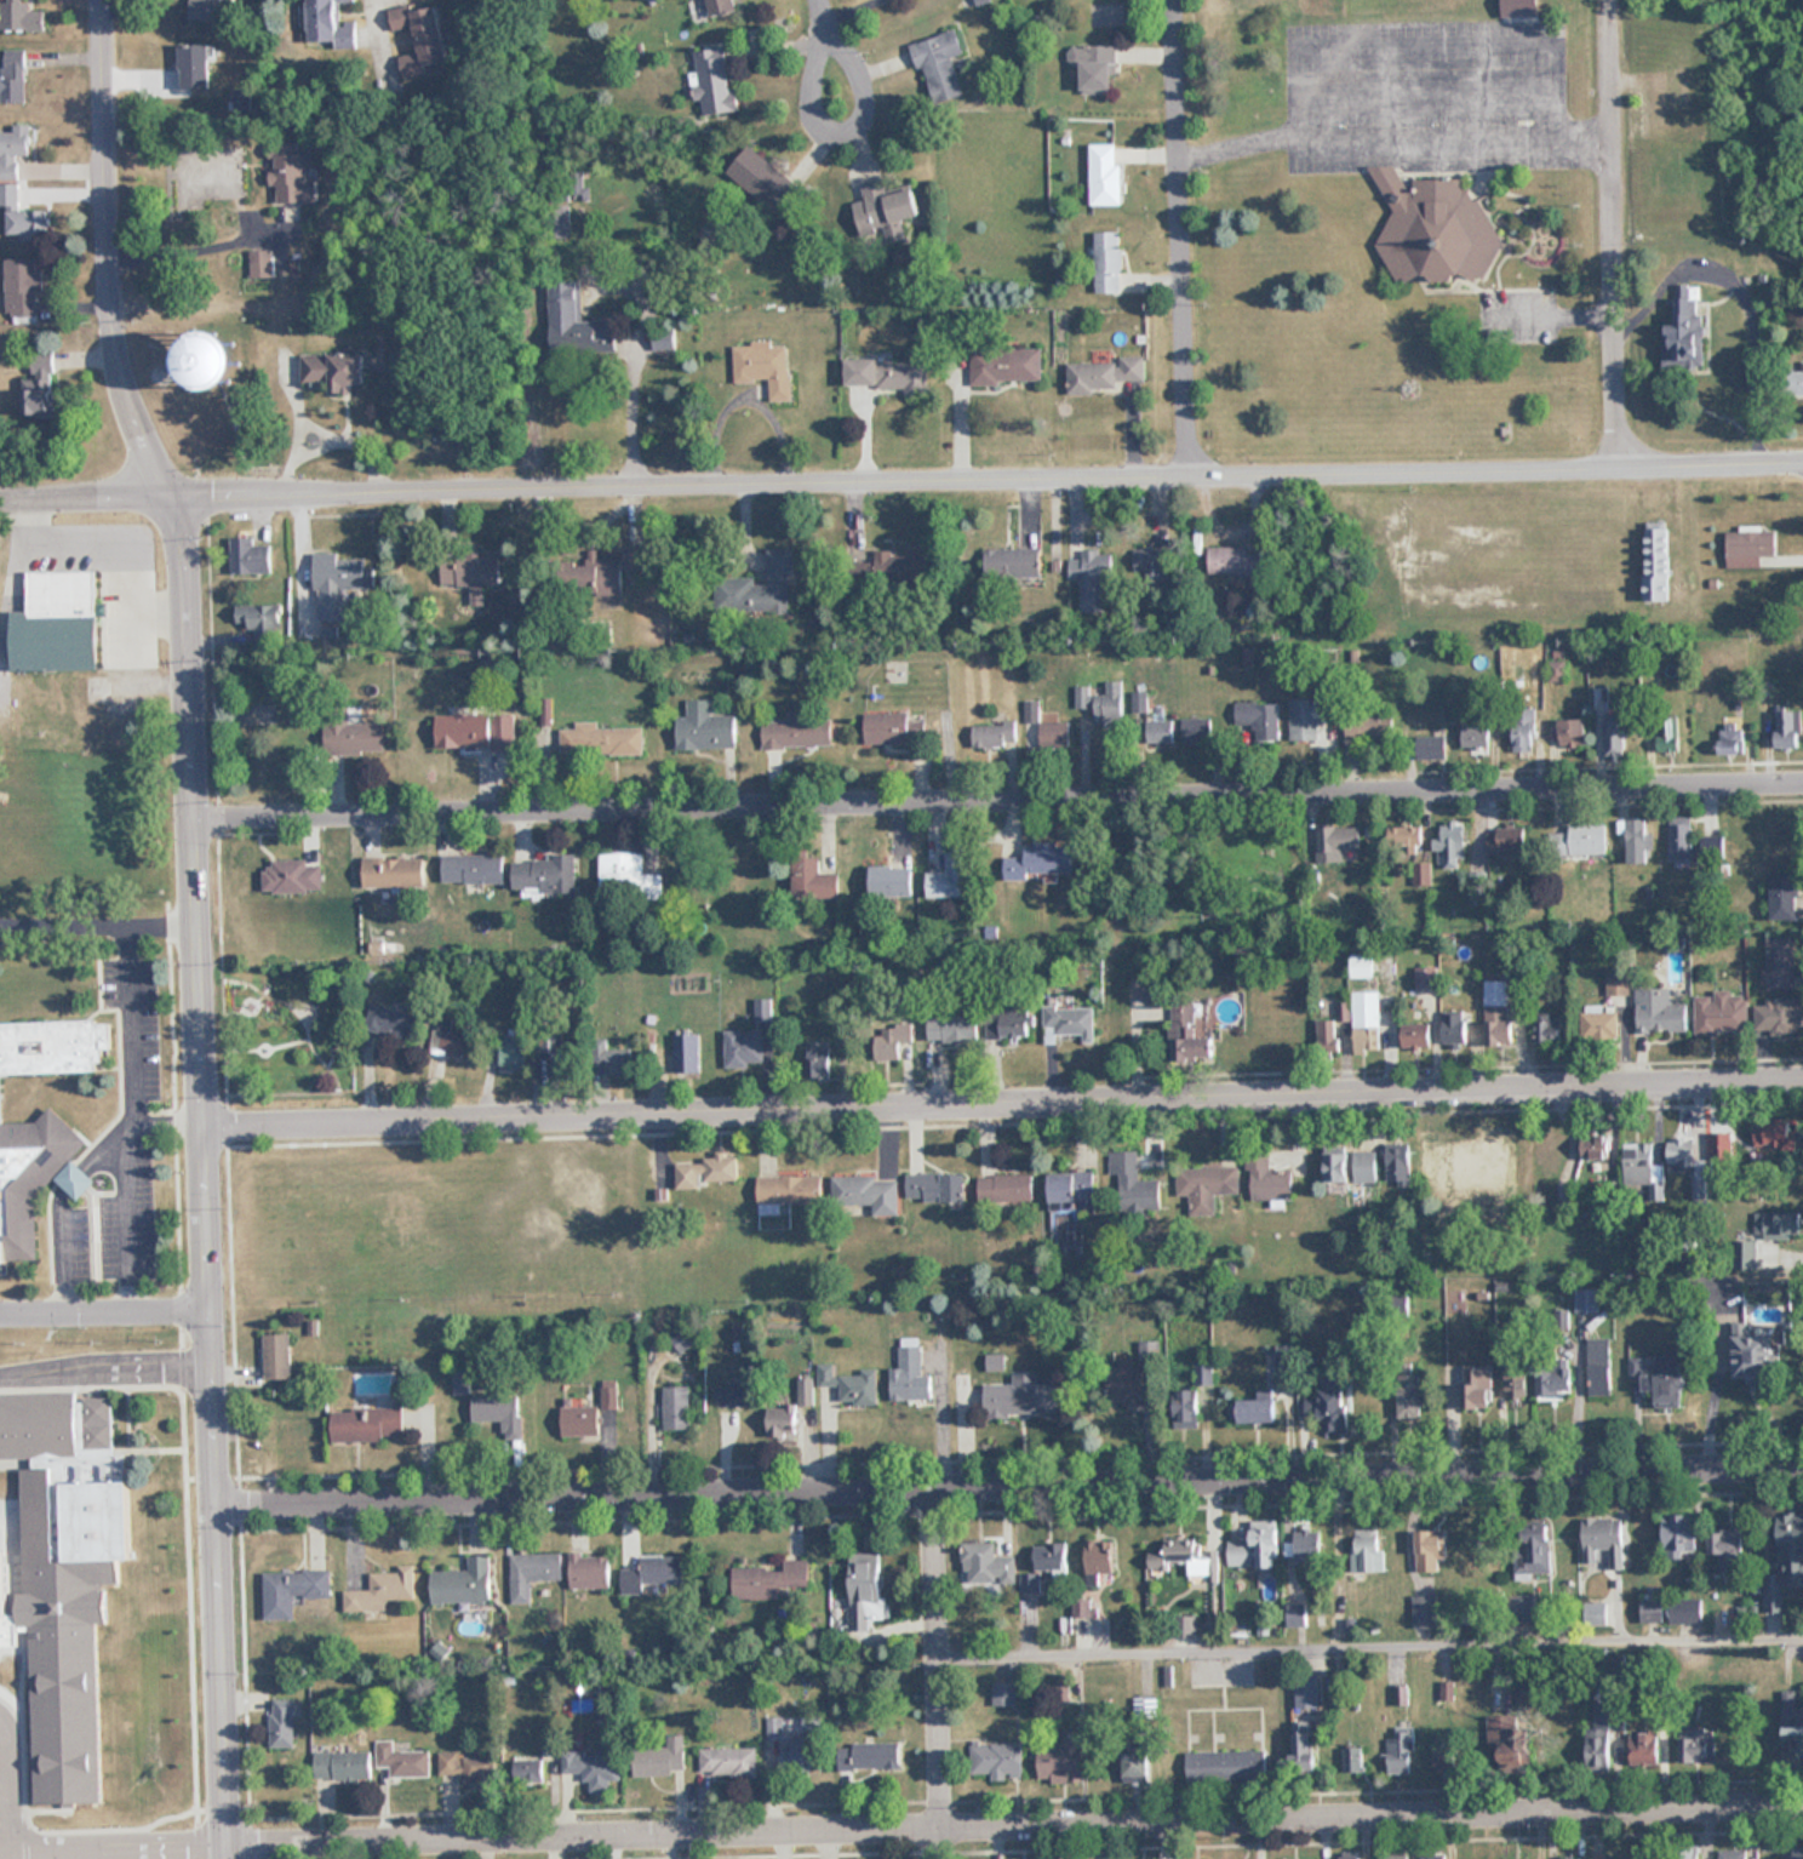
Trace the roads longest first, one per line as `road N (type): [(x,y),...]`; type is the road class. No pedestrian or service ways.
road 1 (tertiary): [(0,492),(171,481),(1802,448)]
road 2 (residential): [(198,820),(1802,782)]
road 3 (residential): [(207,1126),(1802,1083)]
road 4 (residential): [(1802,1470),(218,1506)]
road 5 (residential): [(1802,1810),(233,1843)]
road 6 (residential): [(233,1858),(189,596),(171,481)]
road 7 (residential): [(171,481),(147,442),(118,353),(104,0)]
road 8 (residential): [(1191,461),(1174,0)]
road 9 (residential): [(1615,450),(1613,0)]
road 10 (residential): [(941,1858),(937,1492)]
road 11 (residential): [(843,55),(822,30),(809,95),(813,121),(829,133),(859,122),(864,99),(843,55)]
road 12 (residential): [(211,1311),(0,1317)]

